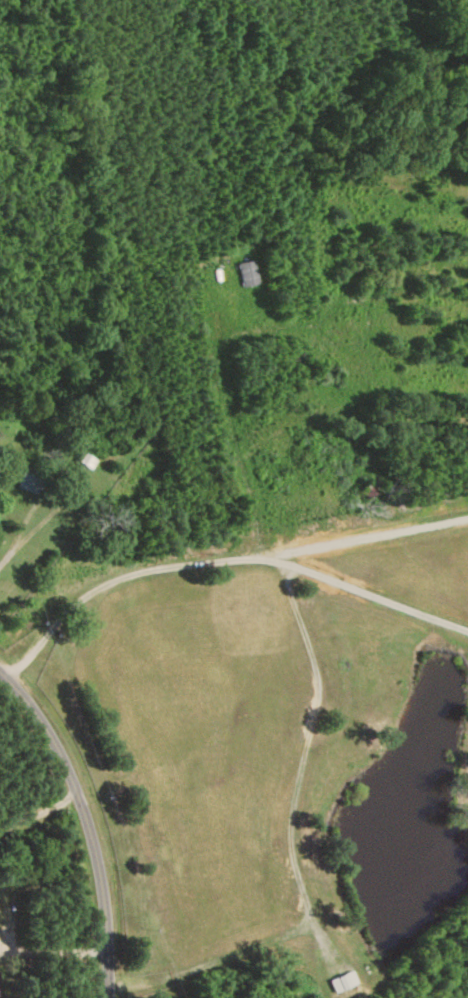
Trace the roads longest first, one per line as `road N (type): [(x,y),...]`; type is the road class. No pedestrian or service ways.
road 1 (residential): [(0,673),(61,752),(82,807),(98,859),(109,997)]

